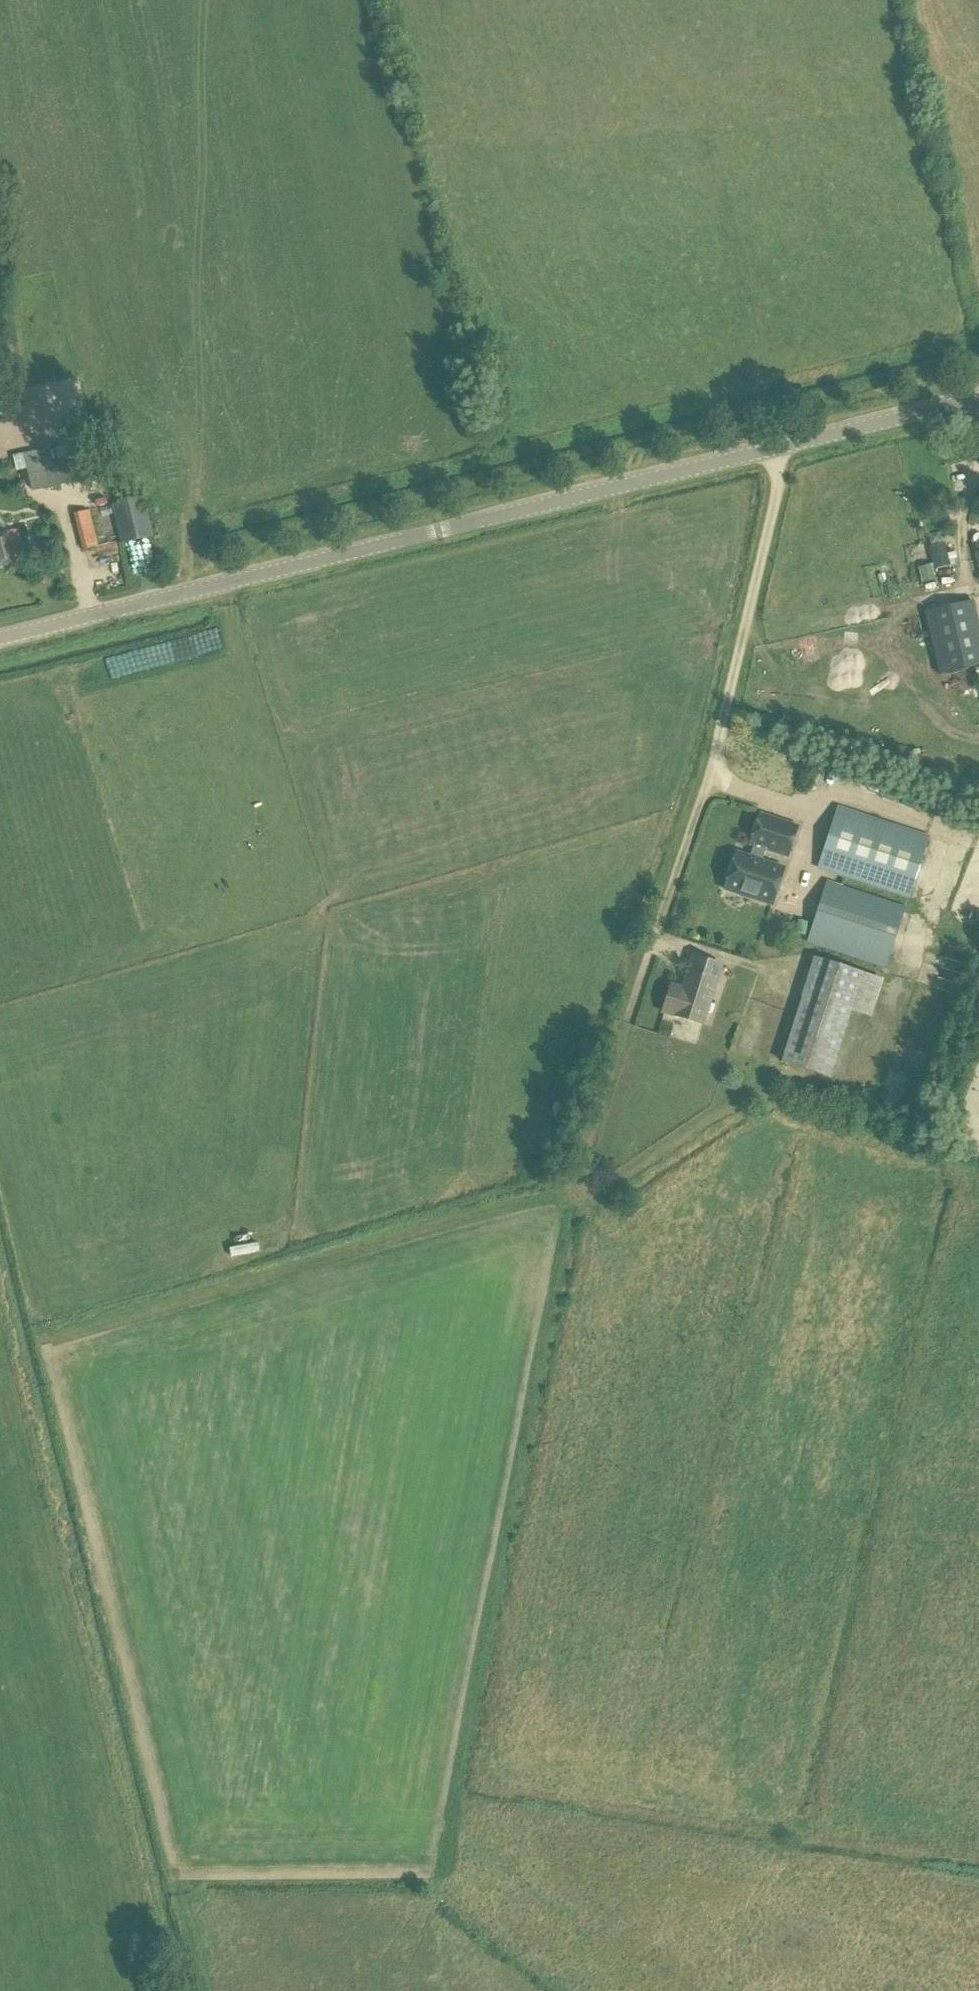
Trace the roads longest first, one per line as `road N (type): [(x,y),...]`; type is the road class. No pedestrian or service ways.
road 1 (tertiary): [(0,640),(978,400)]

